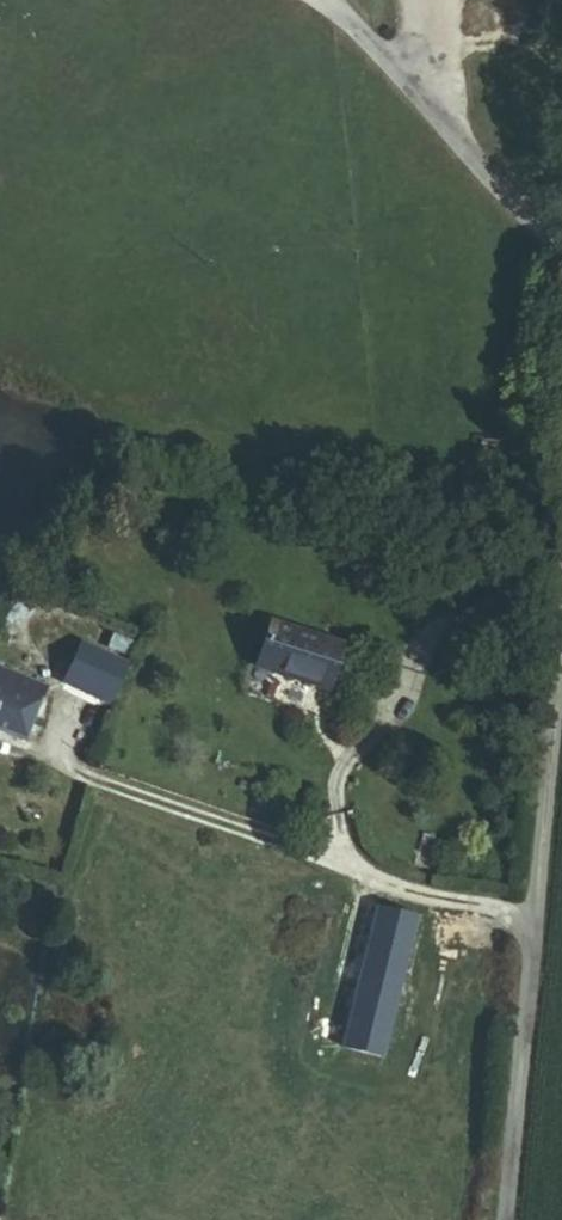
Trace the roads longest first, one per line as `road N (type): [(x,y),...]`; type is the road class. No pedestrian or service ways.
road 1 (unclassified): [(507,1219),(561,668)]
road 2 (unclassified): [(561,238),(509,195),(344,0)]

